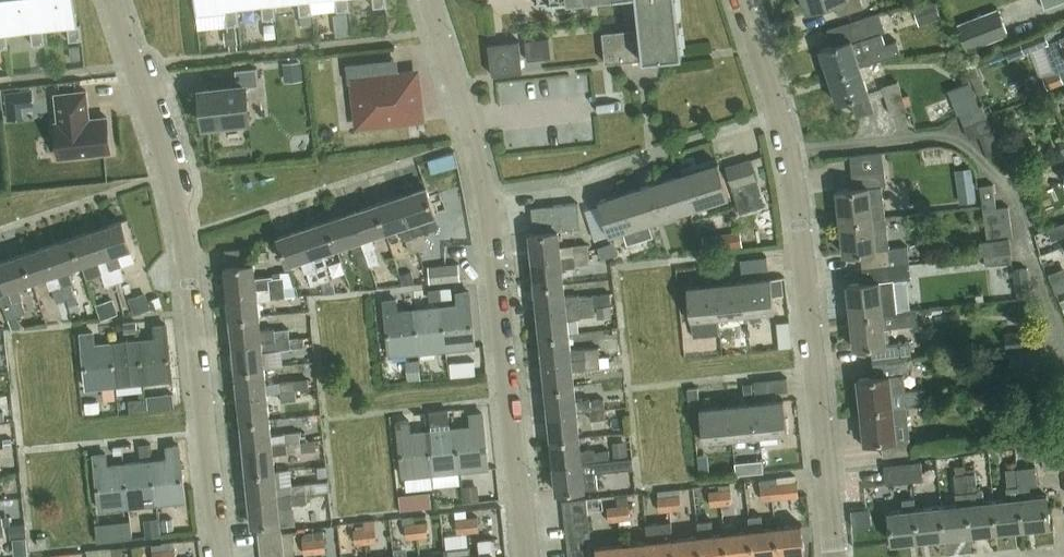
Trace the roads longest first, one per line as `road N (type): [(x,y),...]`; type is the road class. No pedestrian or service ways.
road 1 (residential): [(522,556),(484,193),(425,0)]
road 2 (residential): [(213,556),(180,239),(114,0)]
road 3 (residential): [(831,556),(794,185),(739,0)]

